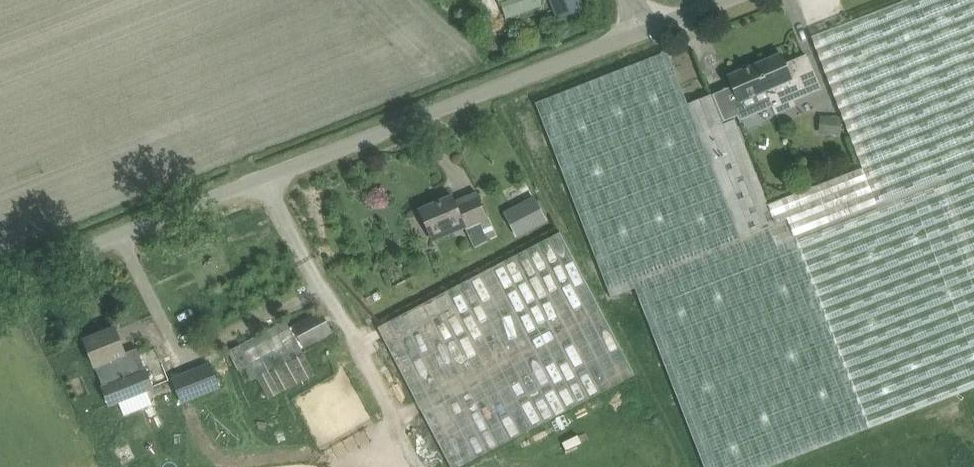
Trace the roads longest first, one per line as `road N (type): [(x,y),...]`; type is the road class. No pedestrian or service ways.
road 1 (unclassified): [(0,280),(648,31)]

